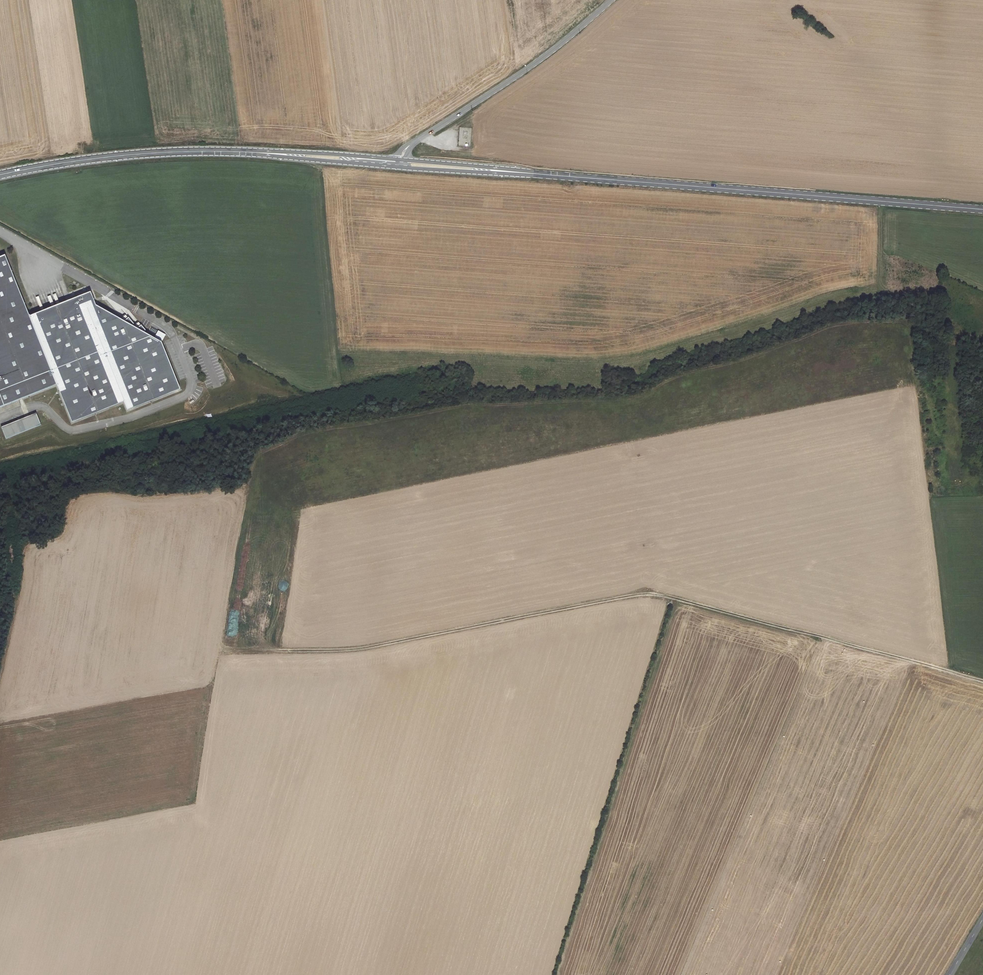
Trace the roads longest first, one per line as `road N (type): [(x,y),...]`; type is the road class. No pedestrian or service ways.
road 1 (track): [(982,678),(652,593),(358,649),(276,650)]
road 2 (secondary): [(982,210),(401,163)]
road 3 (secondary): [(401,163),(201,151),(0,175)]
road 4 (unclassified): [(401,163),(407,147),(550,53),(611,0)]

